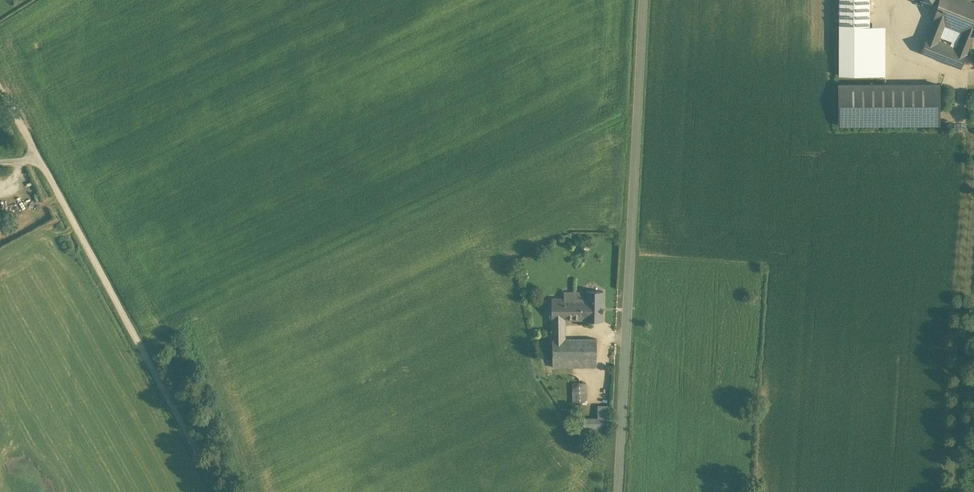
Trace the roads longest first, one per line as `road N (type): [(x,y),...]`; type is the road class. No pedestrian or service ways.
road 1 (tertiary): [(644,0),(620,491)]
road 2 (track): [(39,162),(223,491)]

